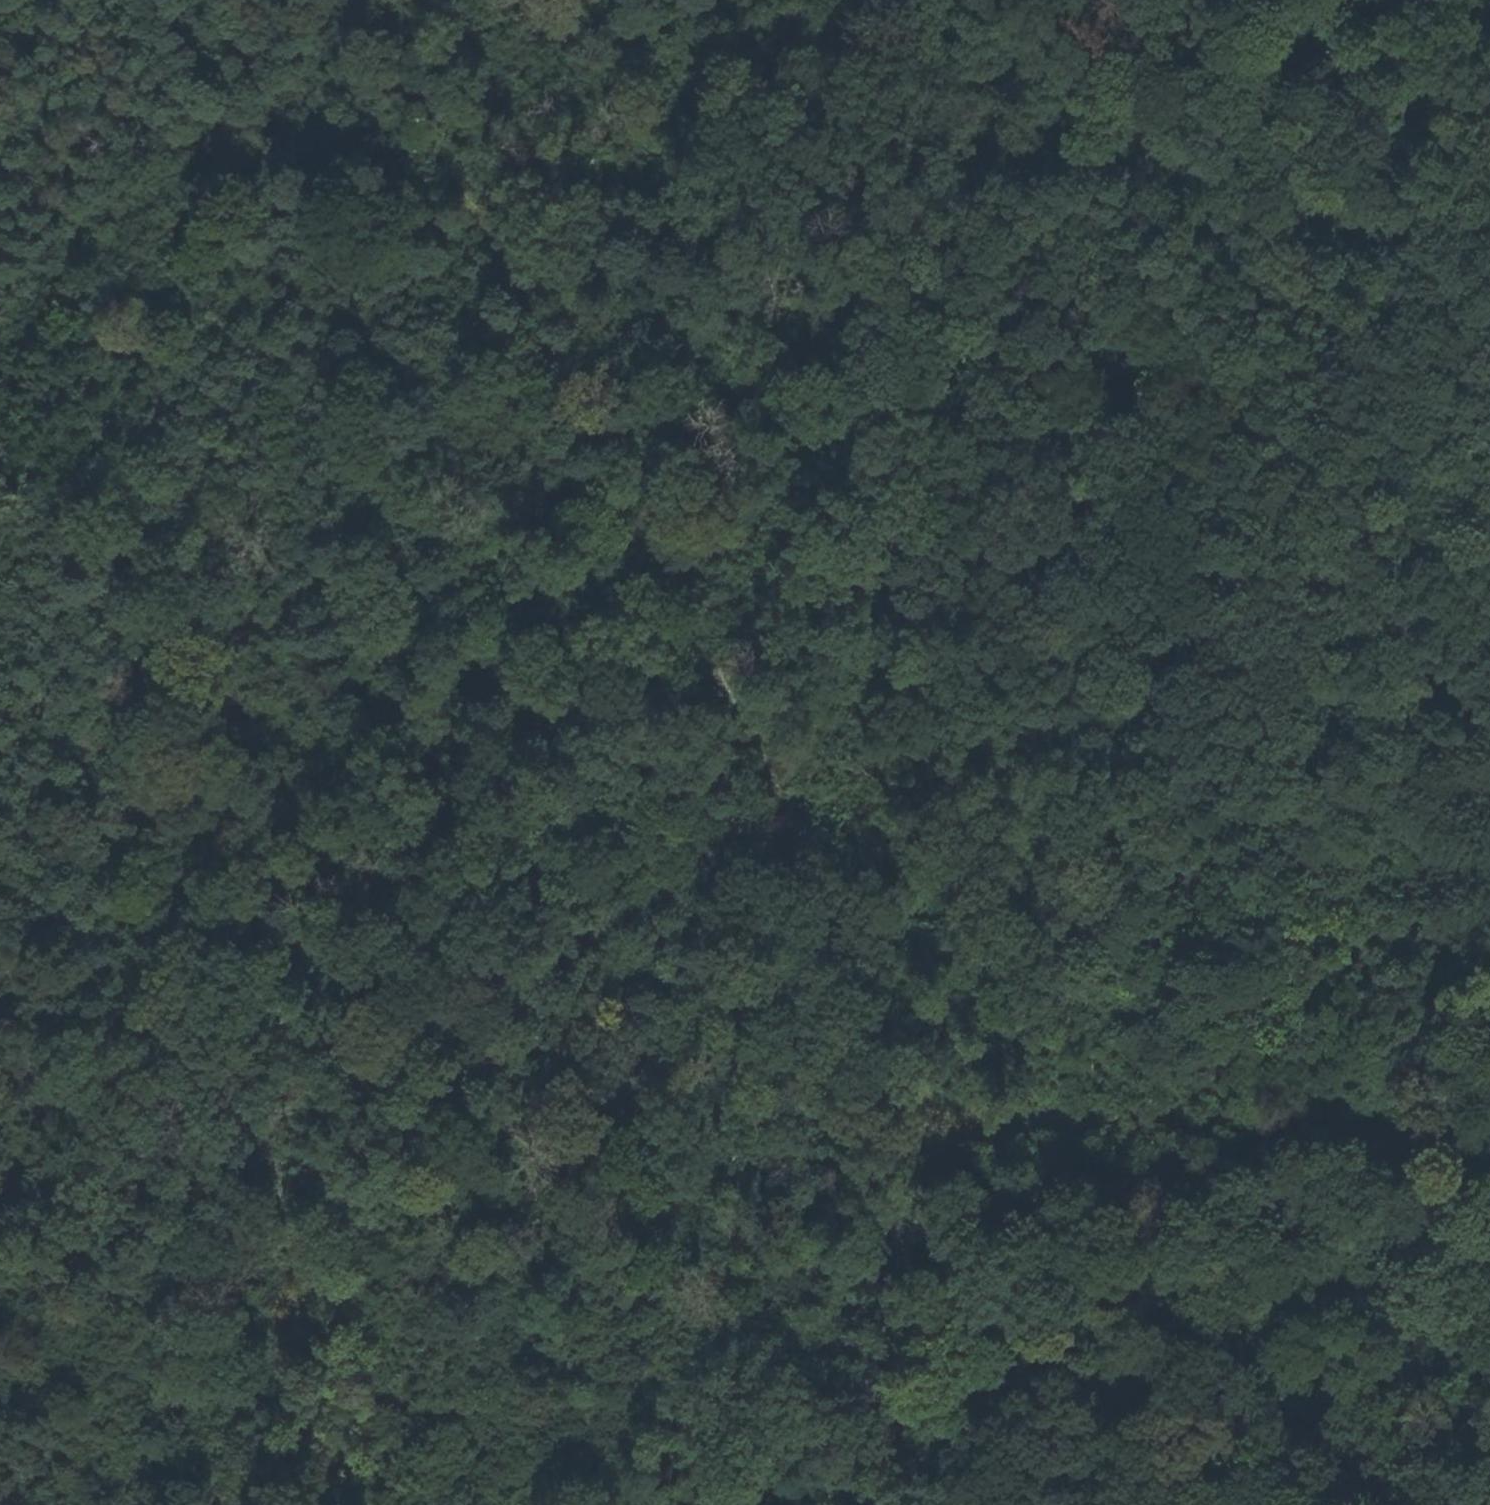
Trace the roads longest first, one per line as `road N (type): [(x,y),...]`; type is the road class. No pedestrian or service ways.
road 1 (track): [(892,1504),(933,1136),(919,1060),(363,0)]
road 2 (track): [(0,1134),(11,1322),(0,1346)]

